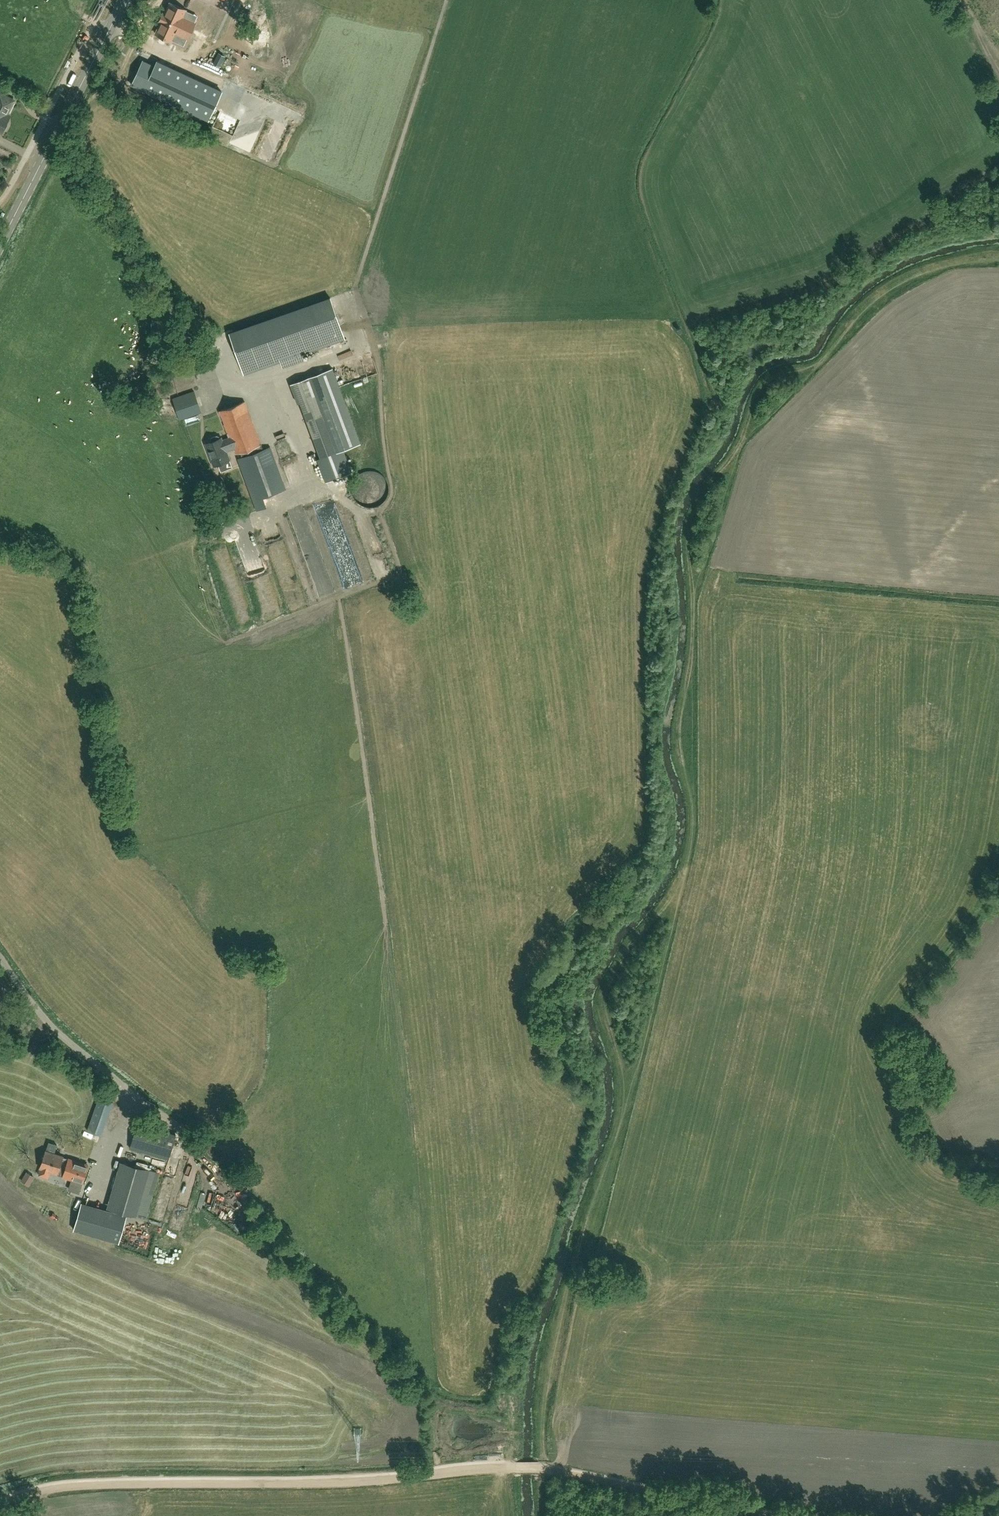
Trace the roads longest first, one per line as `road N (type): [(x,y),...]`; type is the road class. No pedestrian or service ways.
road 1 (track): [(515,1467),(346,1483),(85,1487),(0,1503)]
road 2 (tertiary): [(0,245),(125,0)]
road 3 (track): [(818,366),(738,449),(692,601)]
road 4 (track): [(778,1515),(542,1467)]

